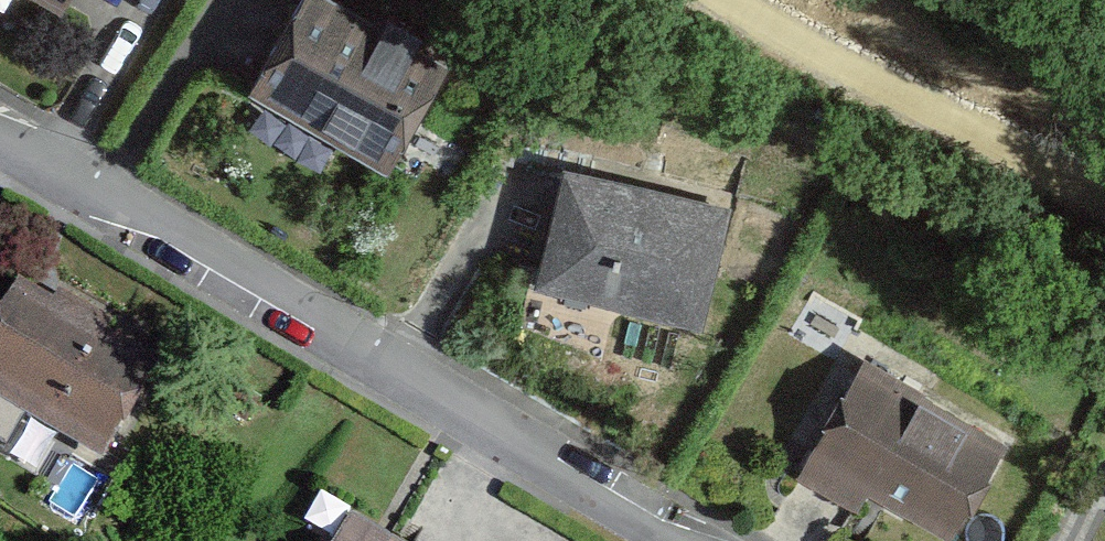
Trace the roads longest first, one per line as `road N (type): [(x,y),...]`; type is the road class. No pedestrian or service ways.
road 1 (residential): [(0,142),(682,540)]
road 2 (track): [(1104,205),(795,53),(709,0)]

